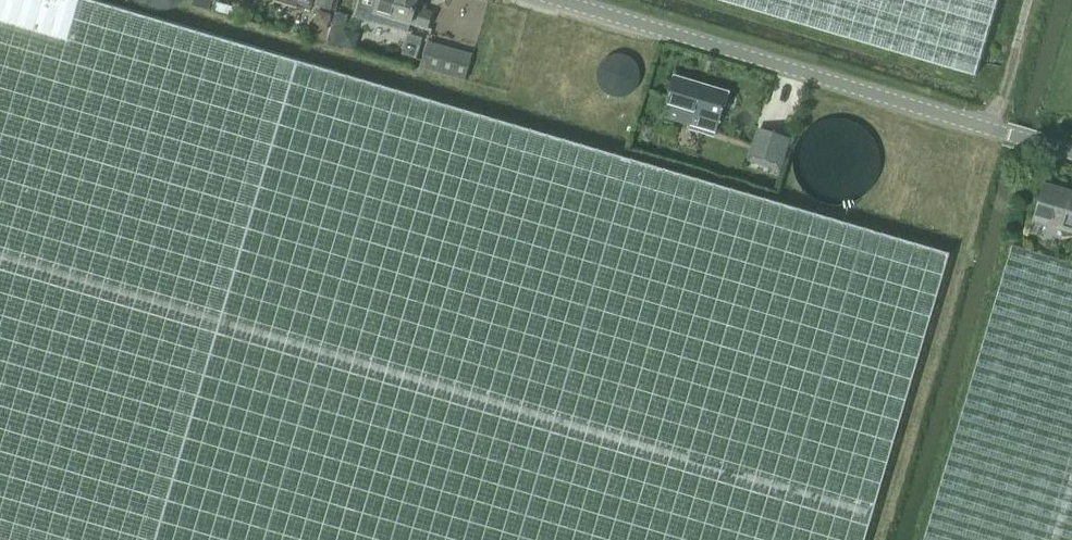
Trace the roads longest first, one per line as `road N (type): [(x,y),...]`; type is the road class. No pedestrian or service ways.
road 1 (unclassified): [(1071,151),(561,0)]

